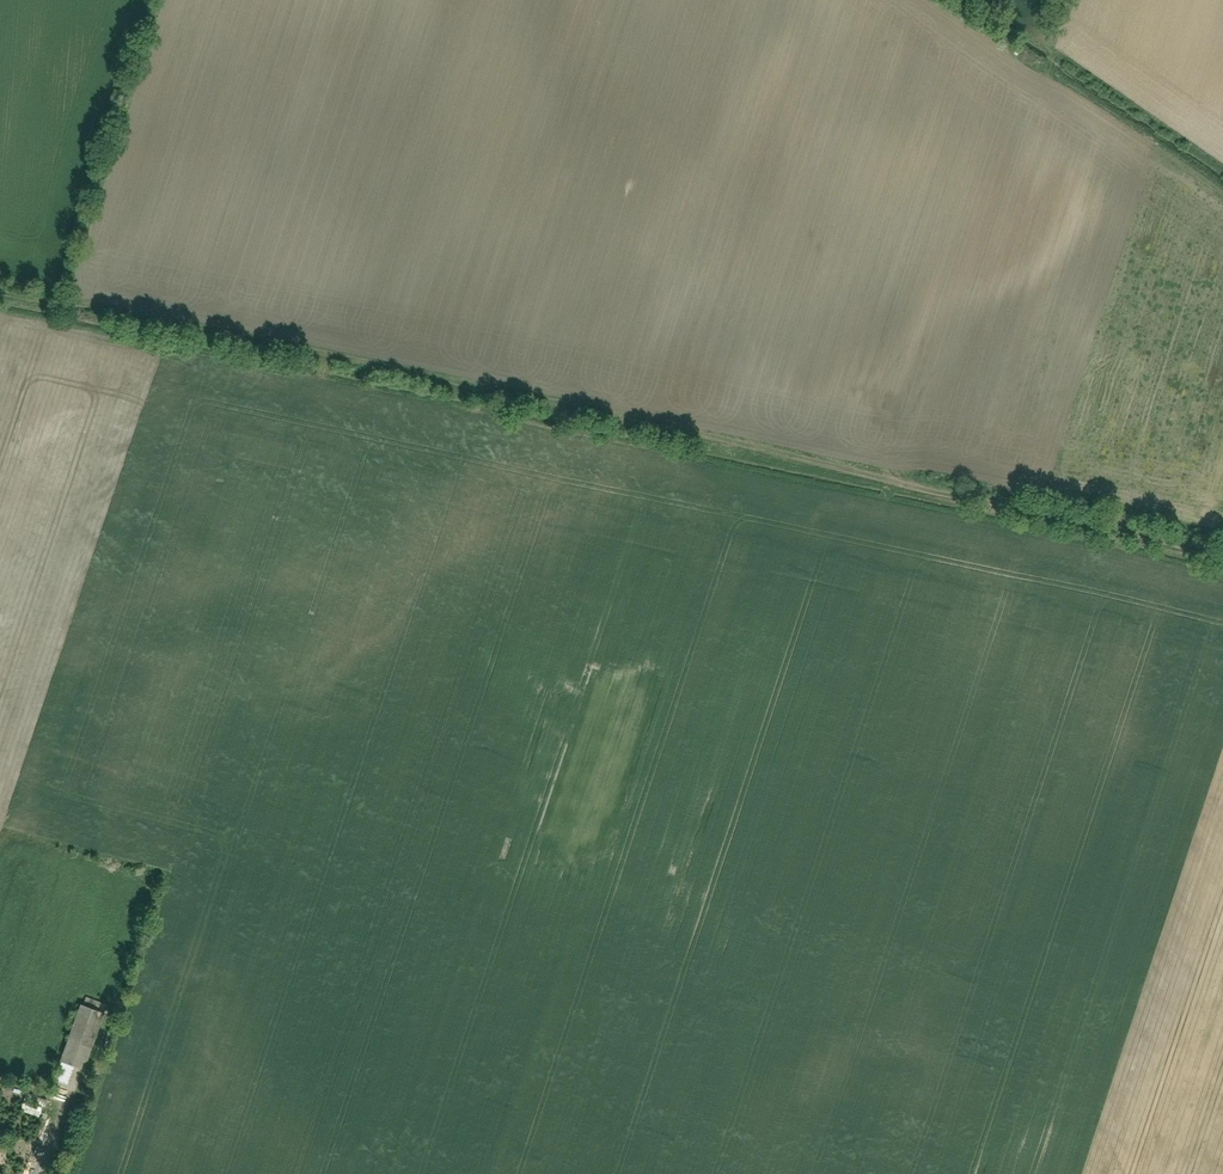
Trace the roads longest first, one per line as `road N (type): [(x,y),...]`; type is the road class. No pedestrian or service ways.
road 1 (track): [(0,292),(719,436),(1222,555)]

